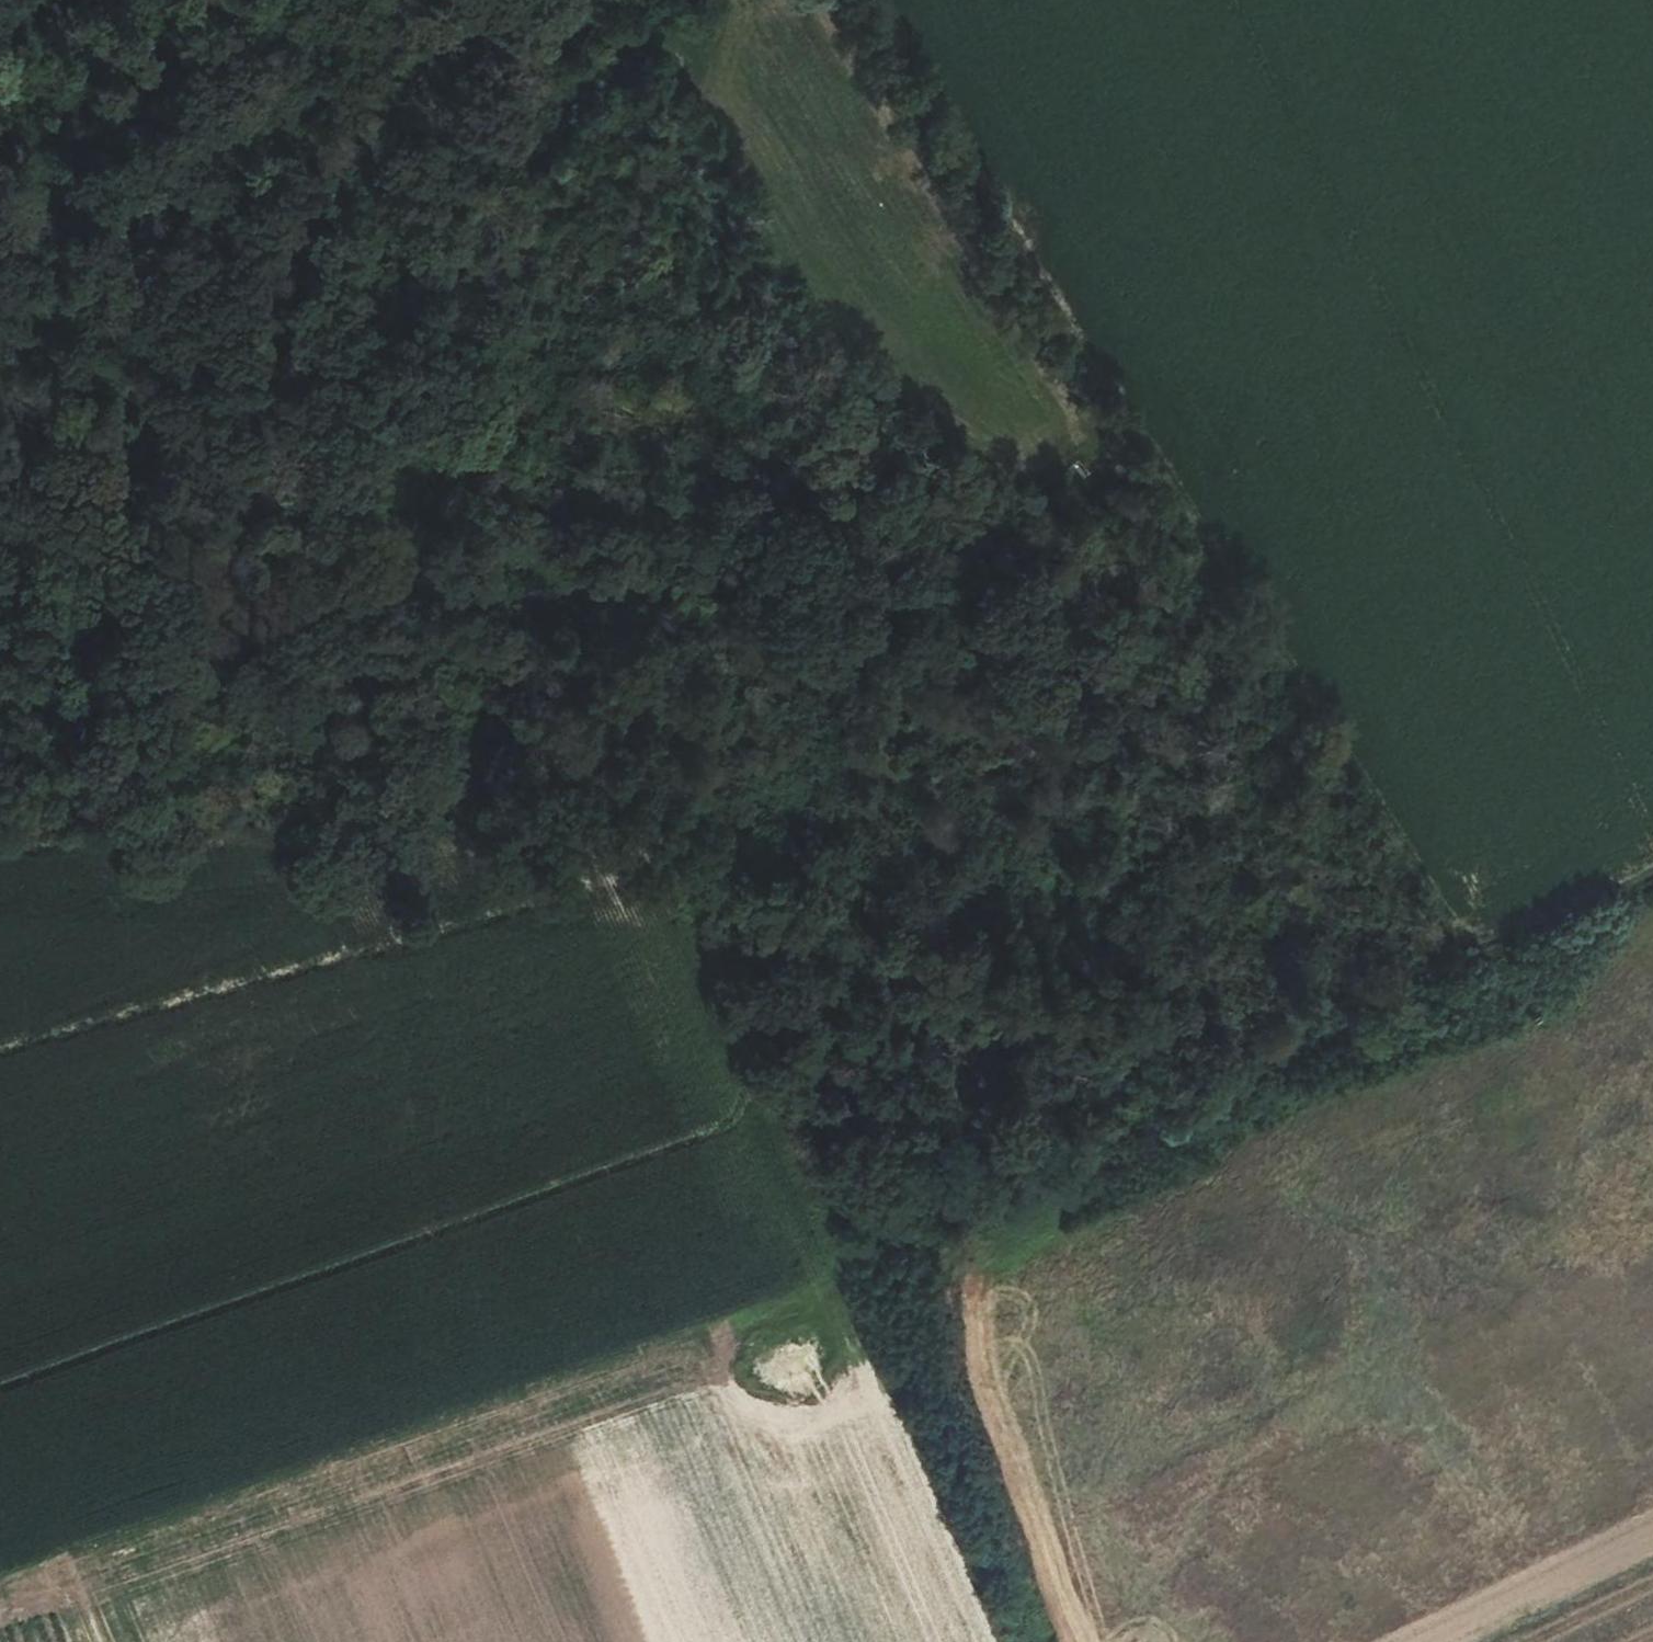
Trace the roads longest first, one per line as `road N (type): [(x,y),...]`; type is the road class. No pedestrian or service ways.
road 1 (track): [(200,0),(0,74)]

